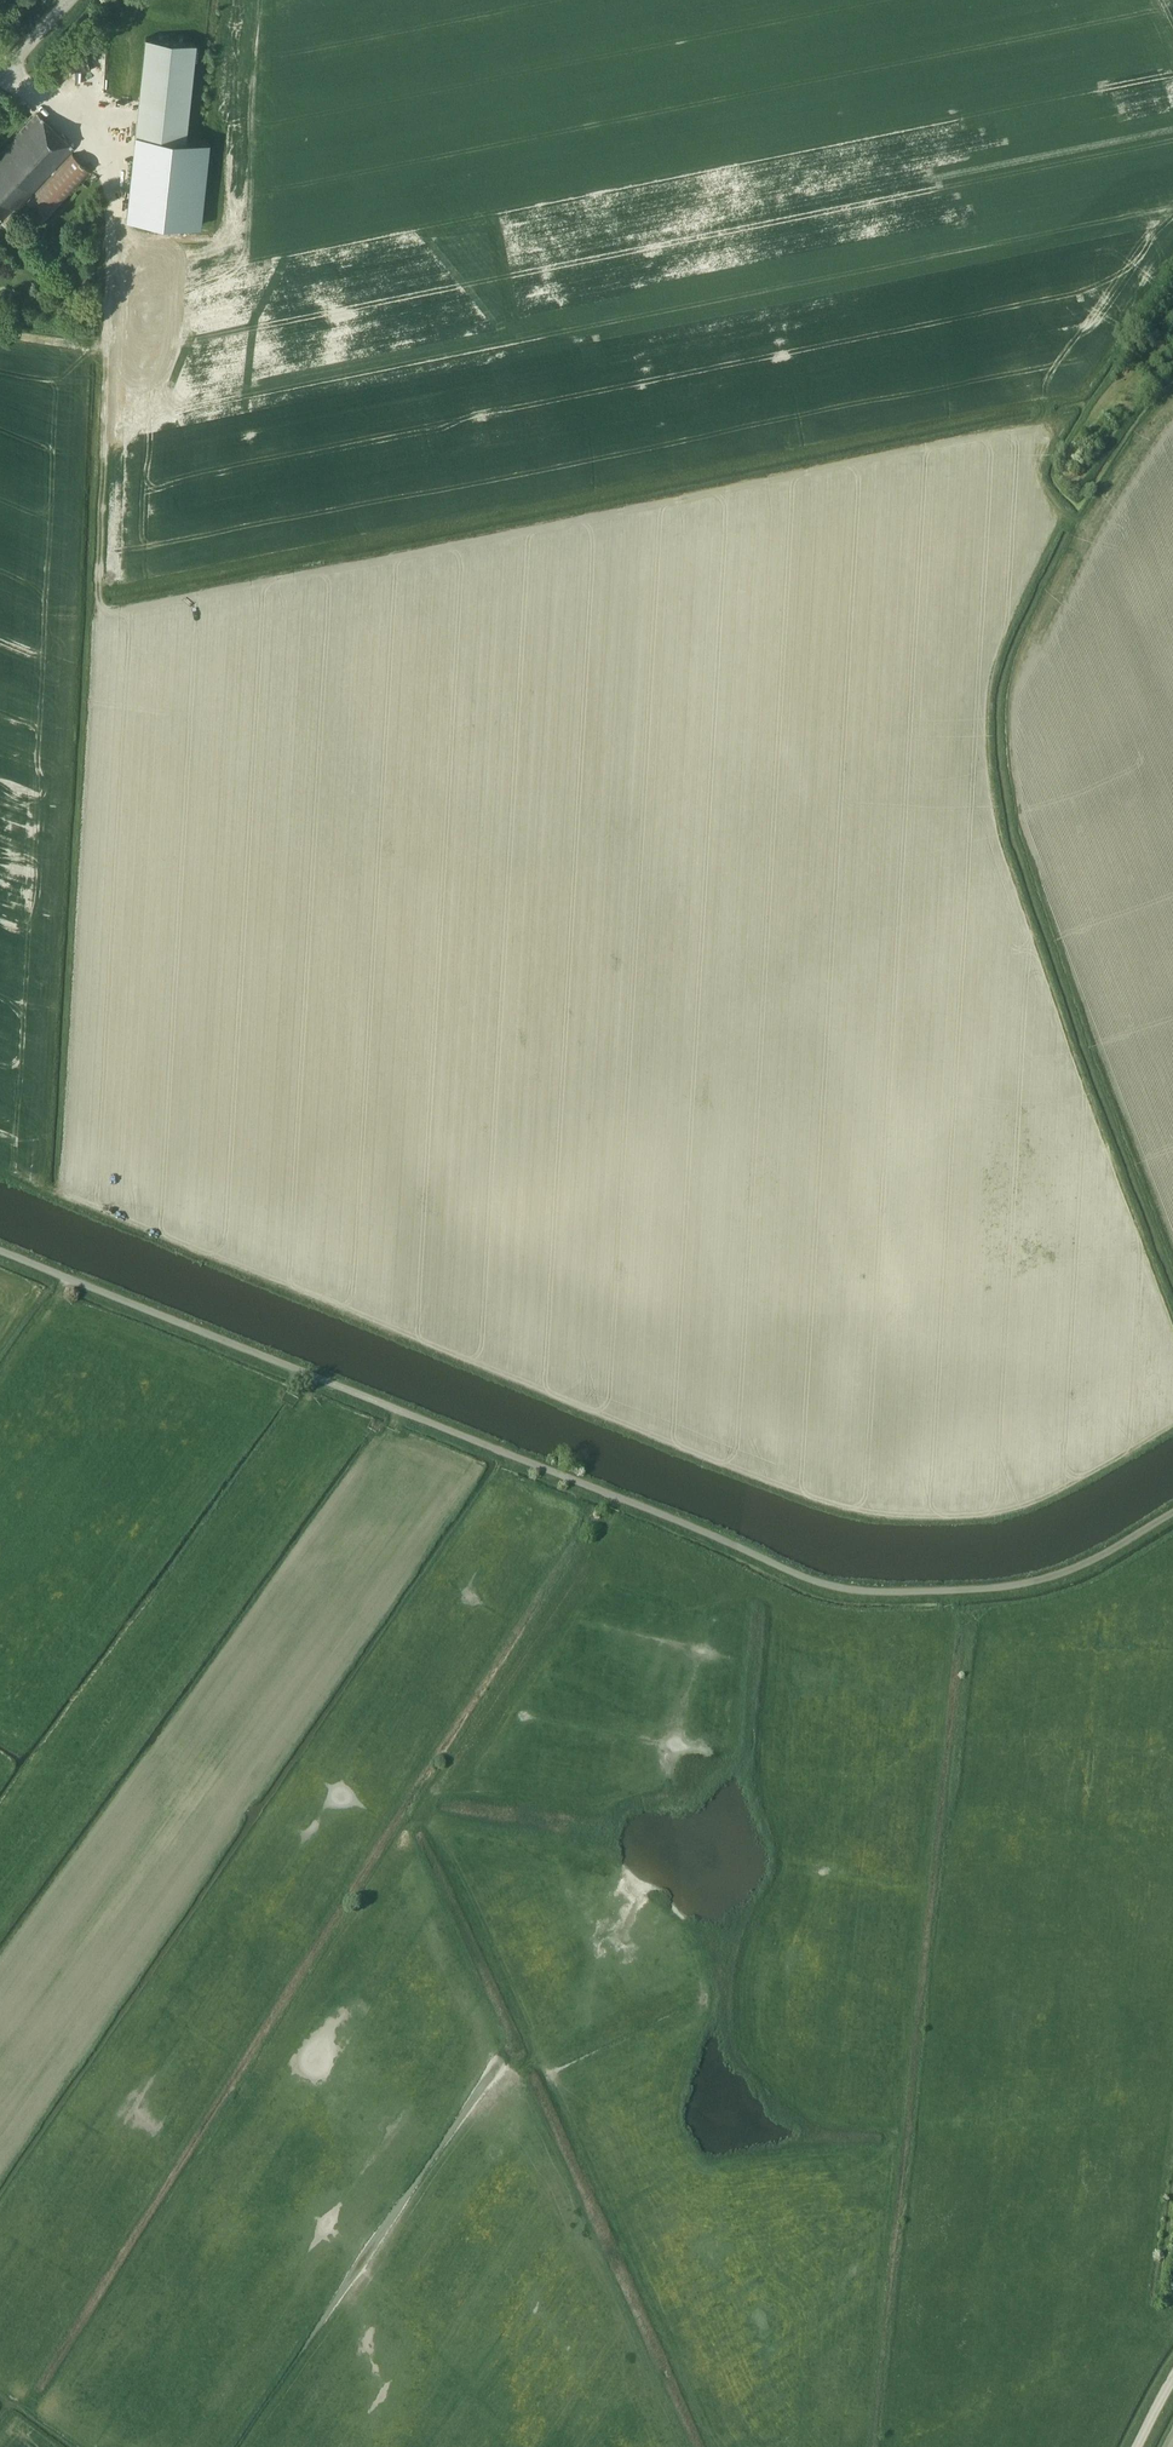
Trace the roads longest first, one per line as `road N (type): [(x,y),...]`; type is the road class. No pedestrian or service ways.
road 1 (unclassified): [(1172,1512),(1038,1581),(961,1590),(841,1588),(0,1251)]

